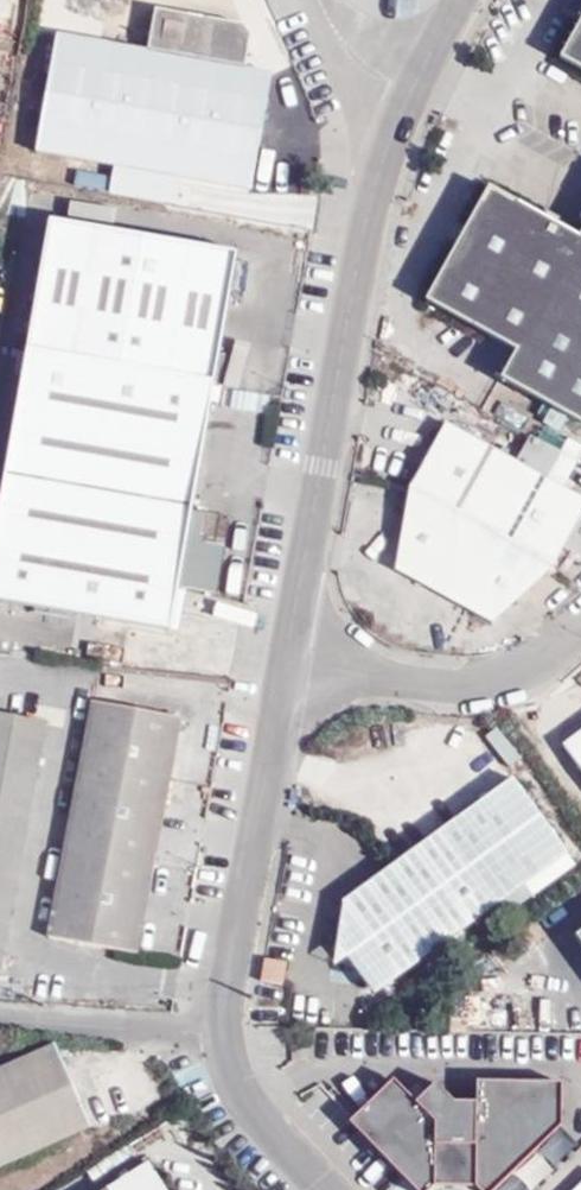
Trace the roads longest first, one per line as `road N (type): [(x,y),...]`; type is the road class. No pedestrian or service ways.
road 1 (unclassified): [(283,657),(368,202),(406,89),(455,0)]
road 2 (unclassified): [(329,1189),(255,1107),(215,1028),(283,657)]
road 3 (residential): [(283,657),(478,685),(553,654),(580,632)]

